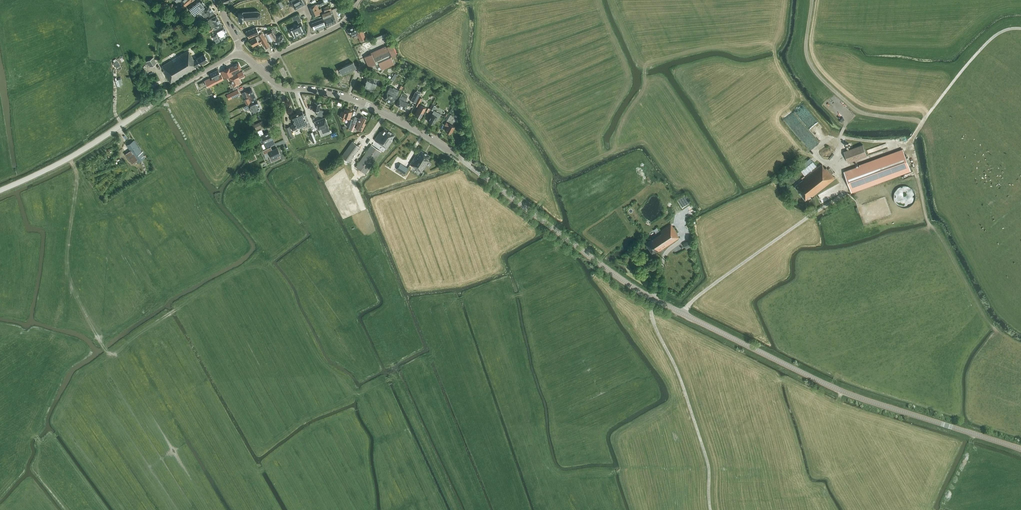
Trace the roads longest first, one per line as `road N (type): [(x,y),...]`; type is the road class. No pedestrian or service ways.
road 1 (tertiary): [(1020,450),(831,387),(653,299),(411,128),(348,98),(284,88),(262,72)]
road 2 (tertiary): [(0,190),(238,55)]
road 3 (track): [(839,168),(909,143),(988,42),(1020,29)]
road 4 (track): [(653,299),(655,327),(707,459),(710,509)]
road 5 (track): [(109,353),(68,280),(76,197),(69,158)]
road 6 (track): [(920,127),(859,107),(802,72),(802,0)]

